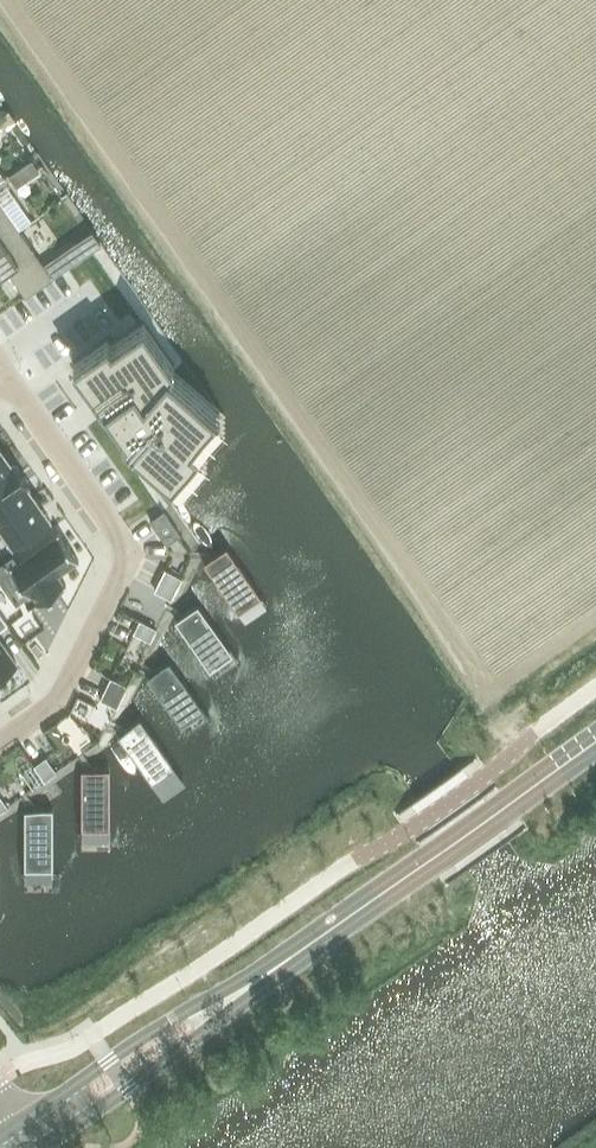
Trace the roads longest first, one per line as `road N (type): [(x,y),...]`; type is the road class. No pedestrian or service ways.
road 1 (residential): [(2,370),(131,554),(59,699),(0,743)]
road 2 (primary): [(267,974),(595,742)]
road 3 (primary): [(267,974),(252,973),(159,1027),(20,1121)]
road 4 (primary): [(39,1147),(263,989),(267,974)]

